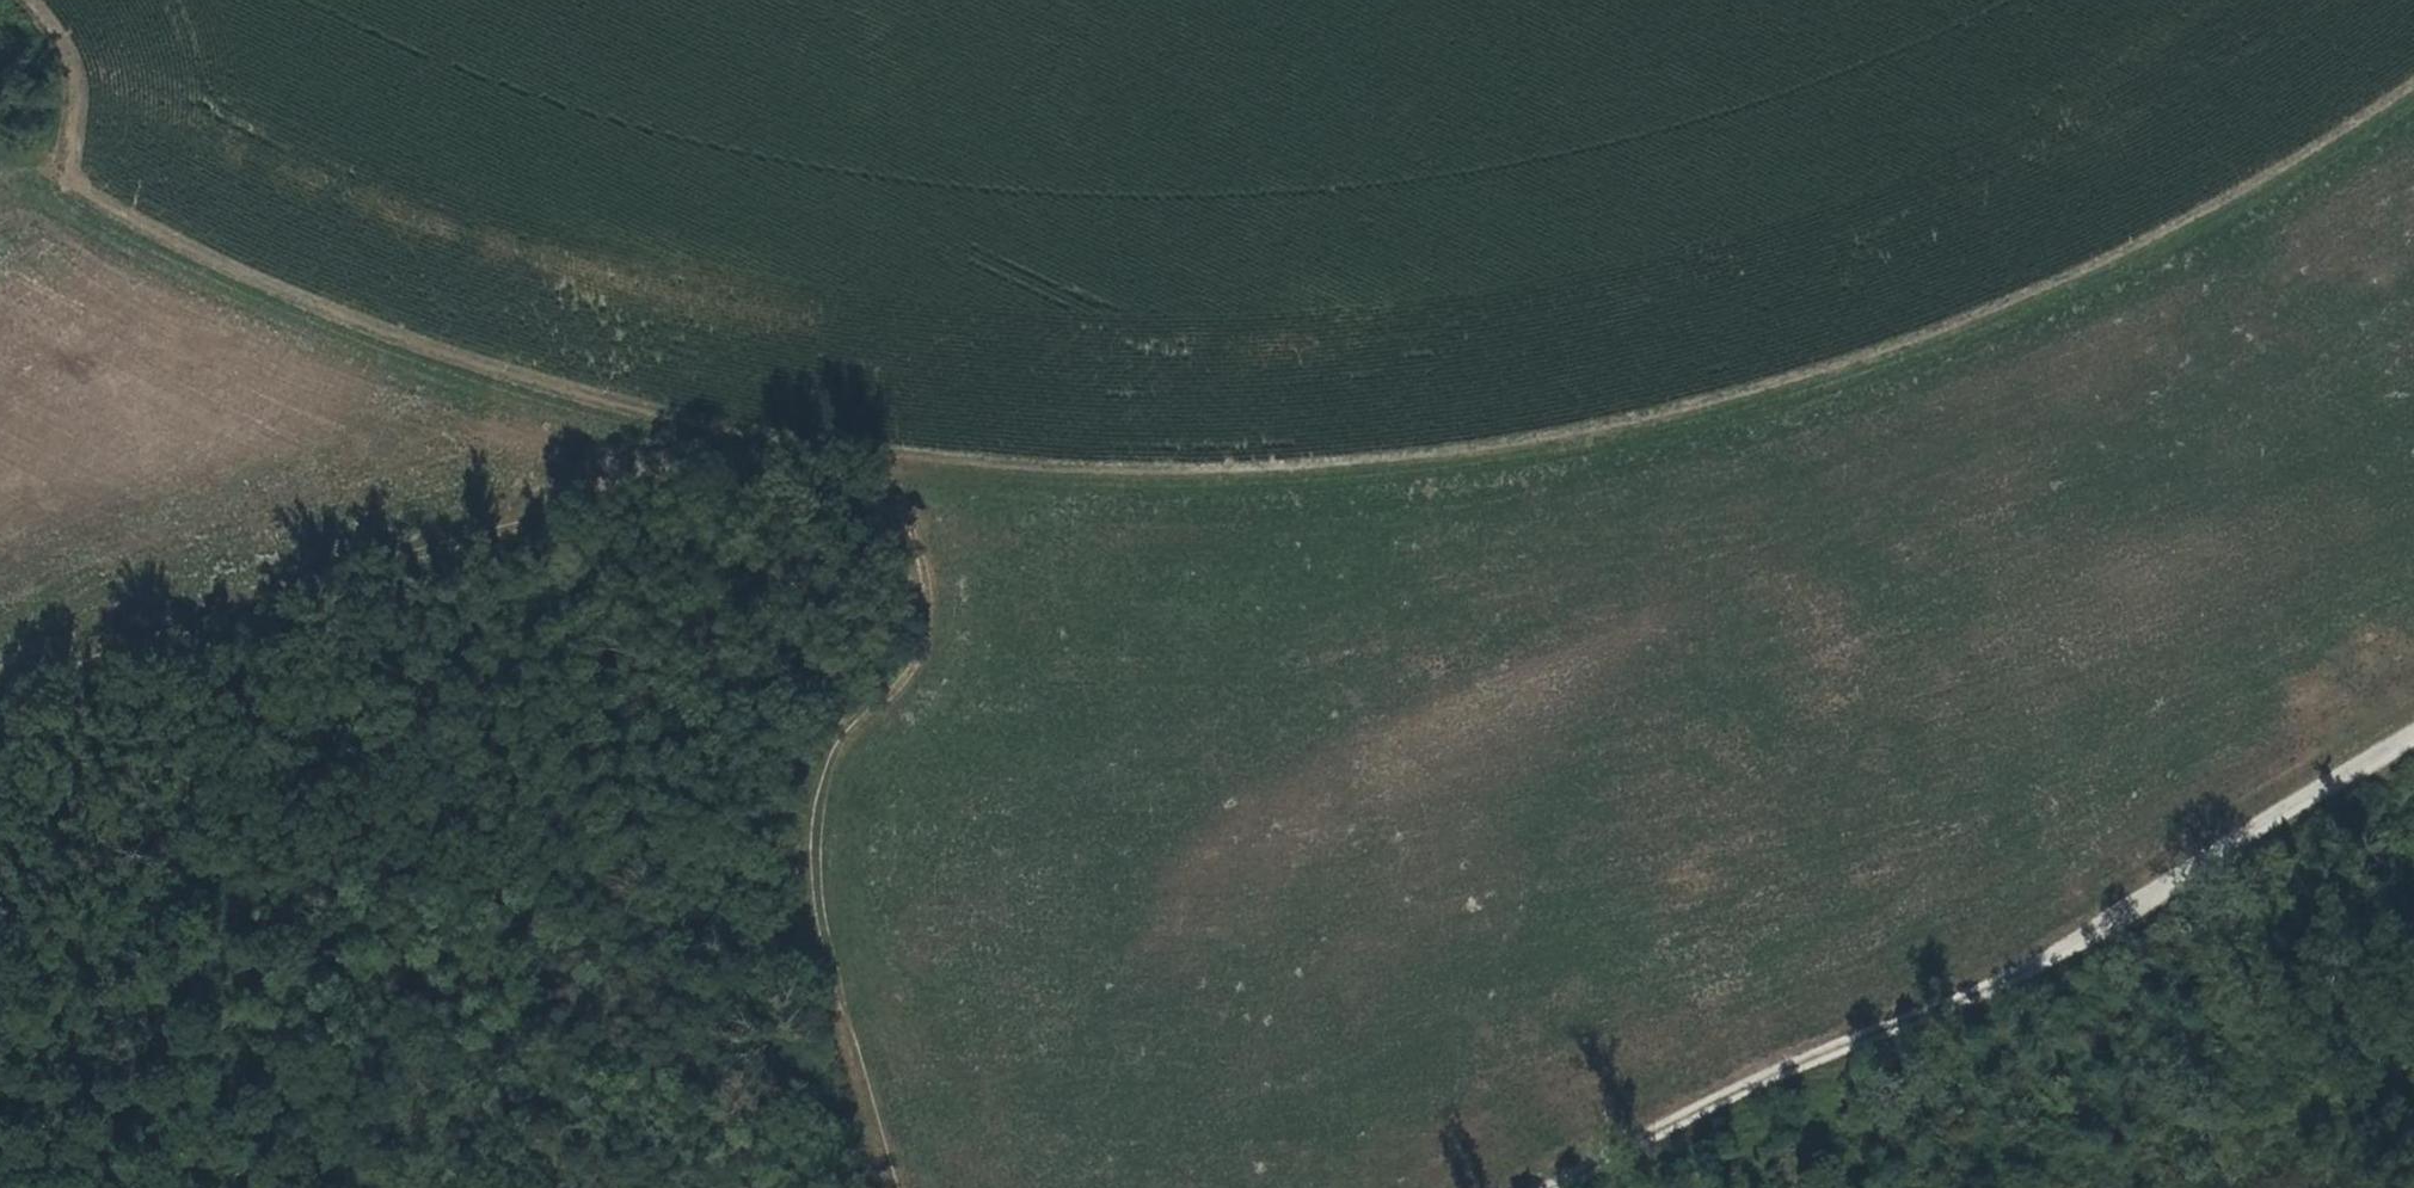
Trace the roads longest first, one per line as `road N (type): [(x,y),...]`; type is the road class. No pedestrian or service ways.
road 1 (track): [(1557,1187),(1728,1099),(2058,958),(2413,737)]
road 2 (track): [(0,215),(49,222),(271,322),(485,399),(703,462)]
road 3 (track): [(703,462),(114,644),(0,694)]

